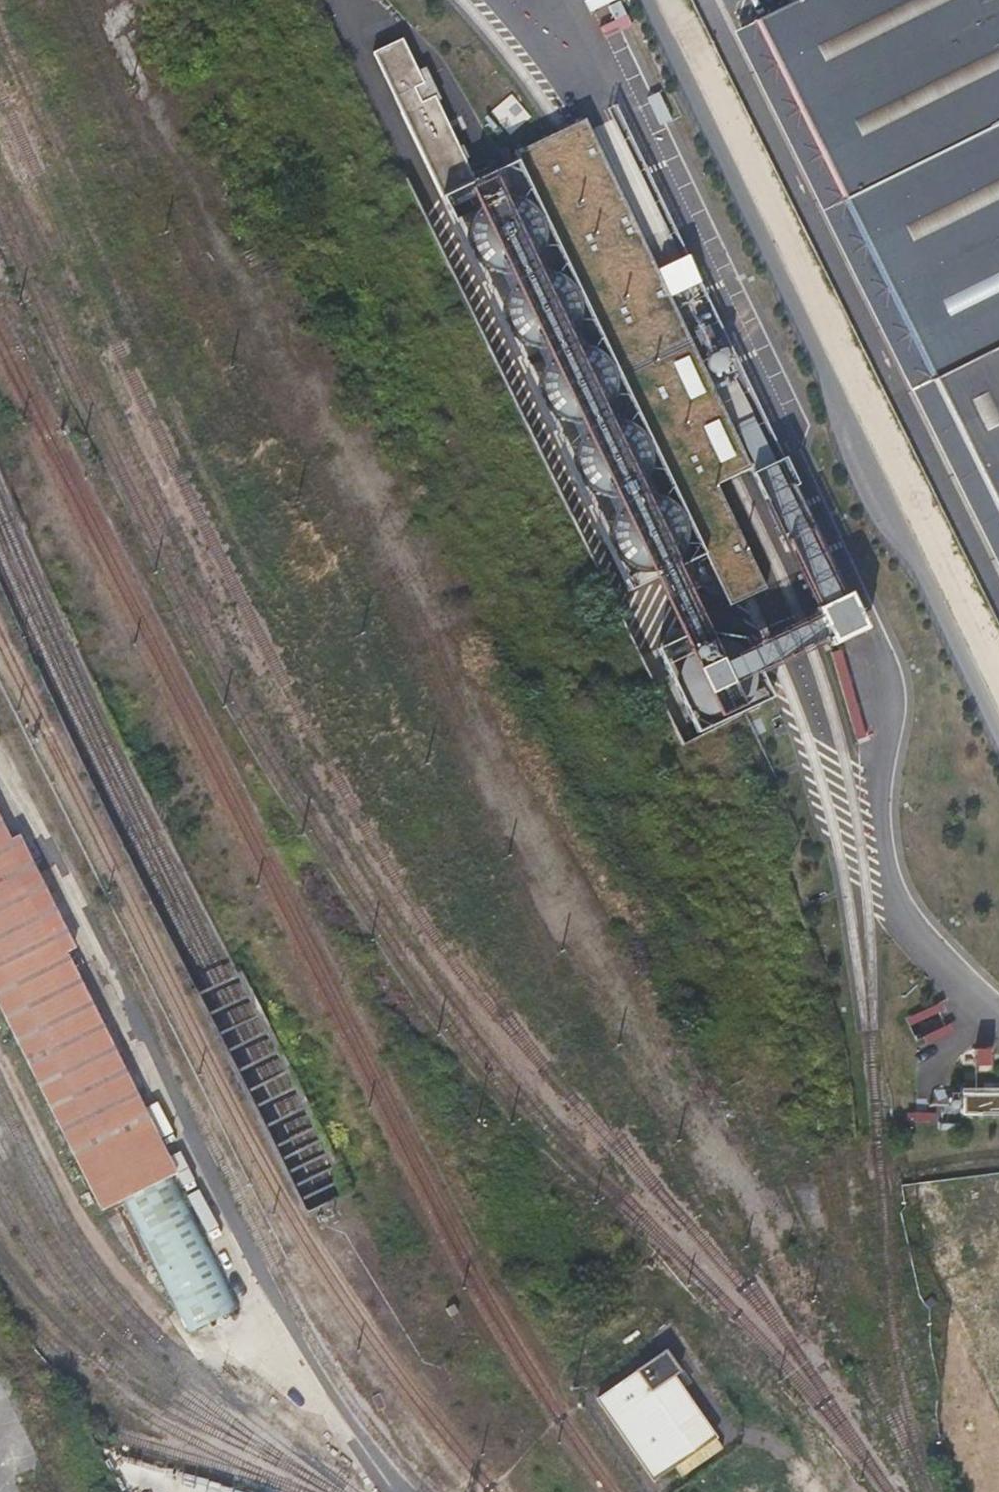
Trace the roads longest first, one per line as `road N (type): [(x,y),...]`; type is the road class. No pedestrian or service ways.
road 1 (unclassified): [(998,730),(649,0)]

